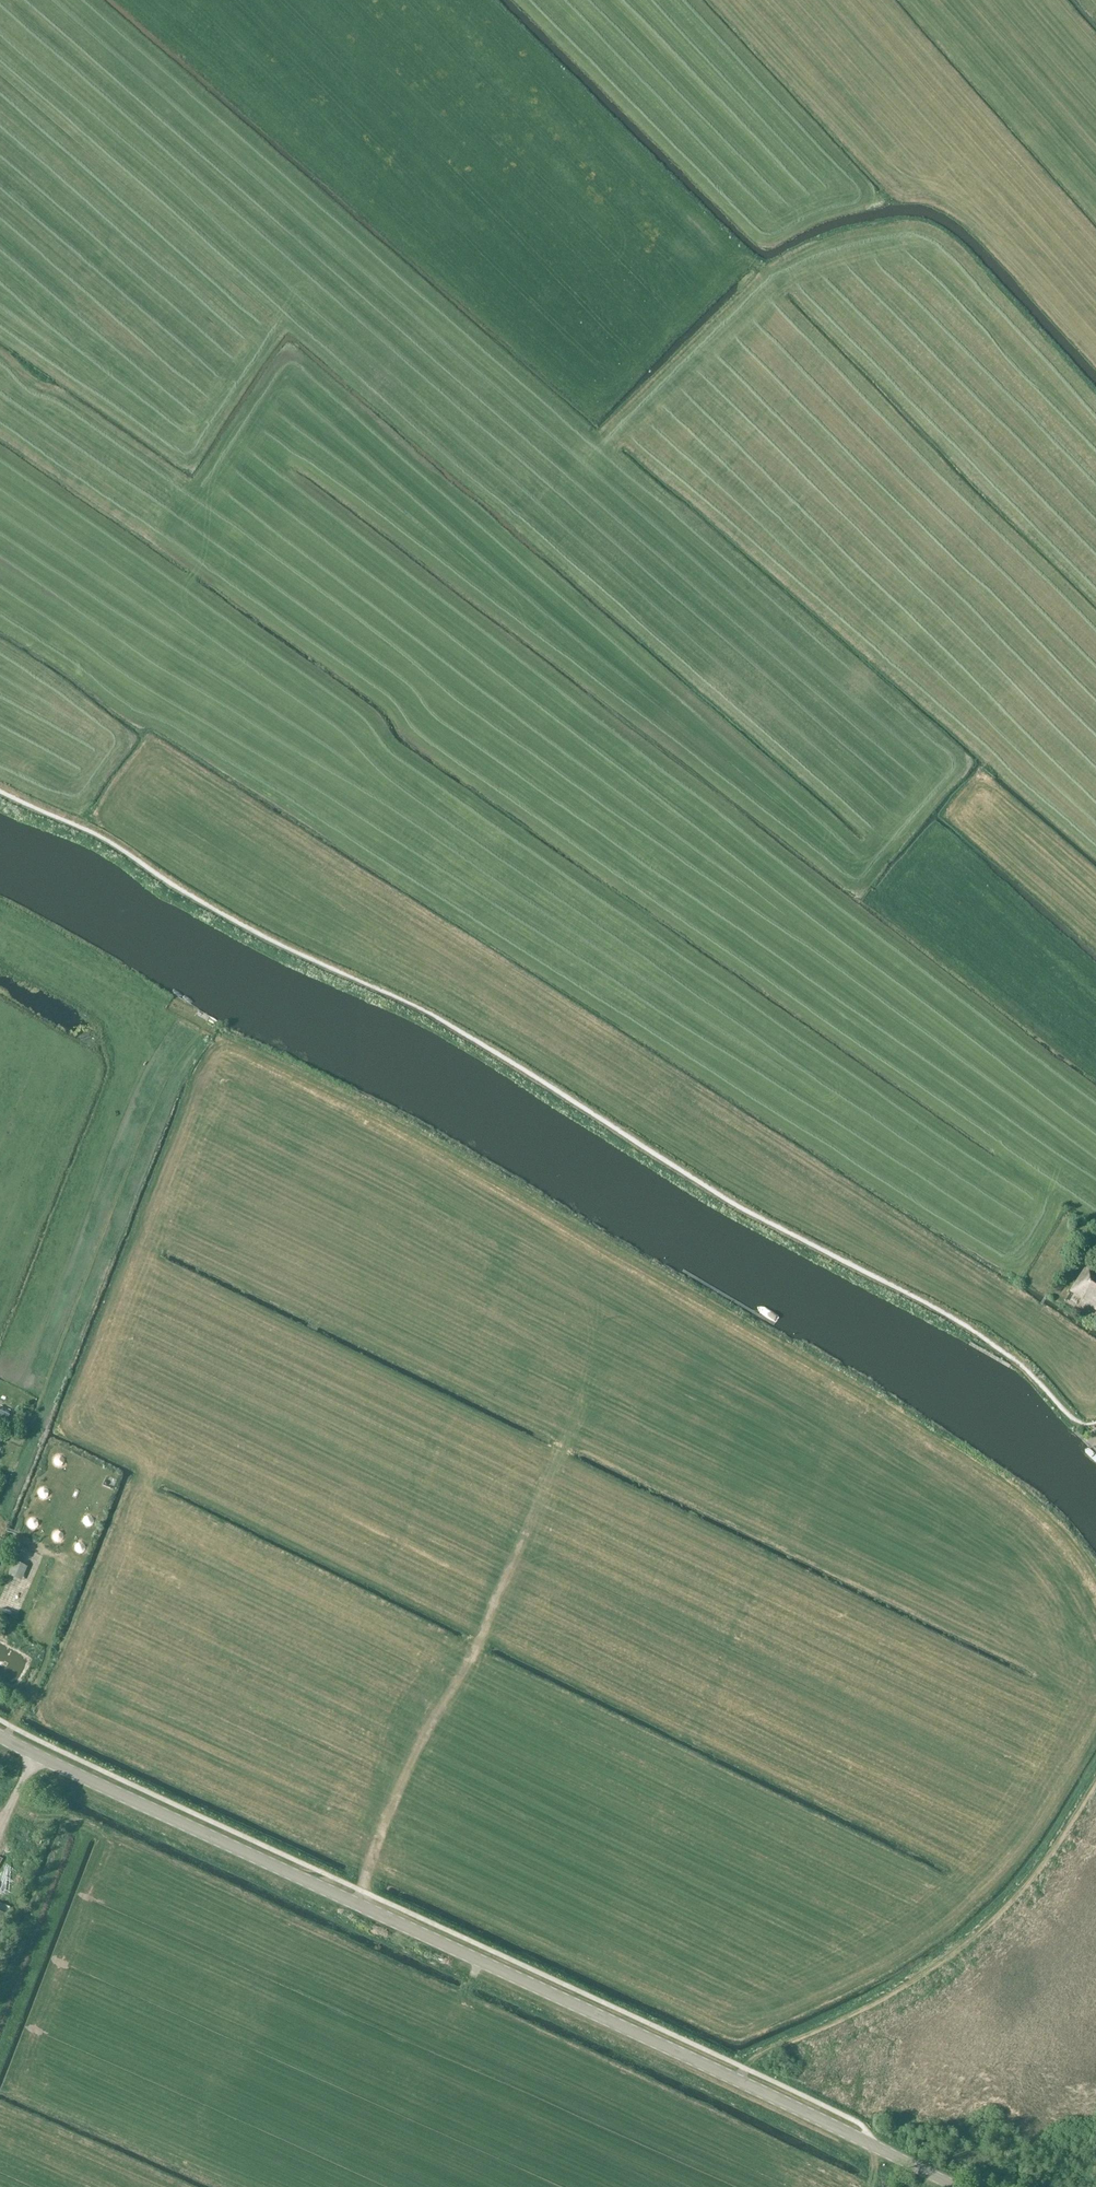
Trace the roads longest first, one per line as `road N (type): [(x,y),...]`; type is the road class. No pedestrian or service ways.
road 1 (tertiary): [(872,2147),(0,1737)]

